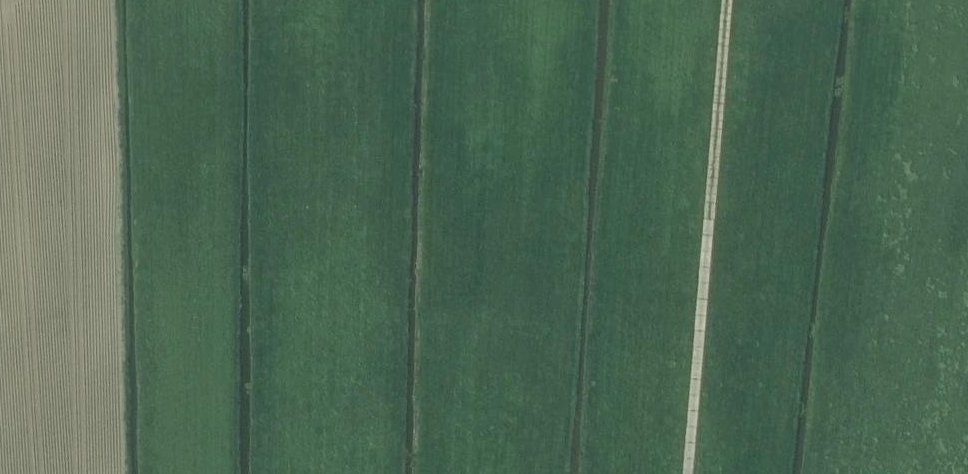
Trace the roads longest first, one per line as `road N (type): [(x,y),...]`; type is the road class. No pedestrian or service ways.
road 1 (track): [(687,473),(726,0)]

